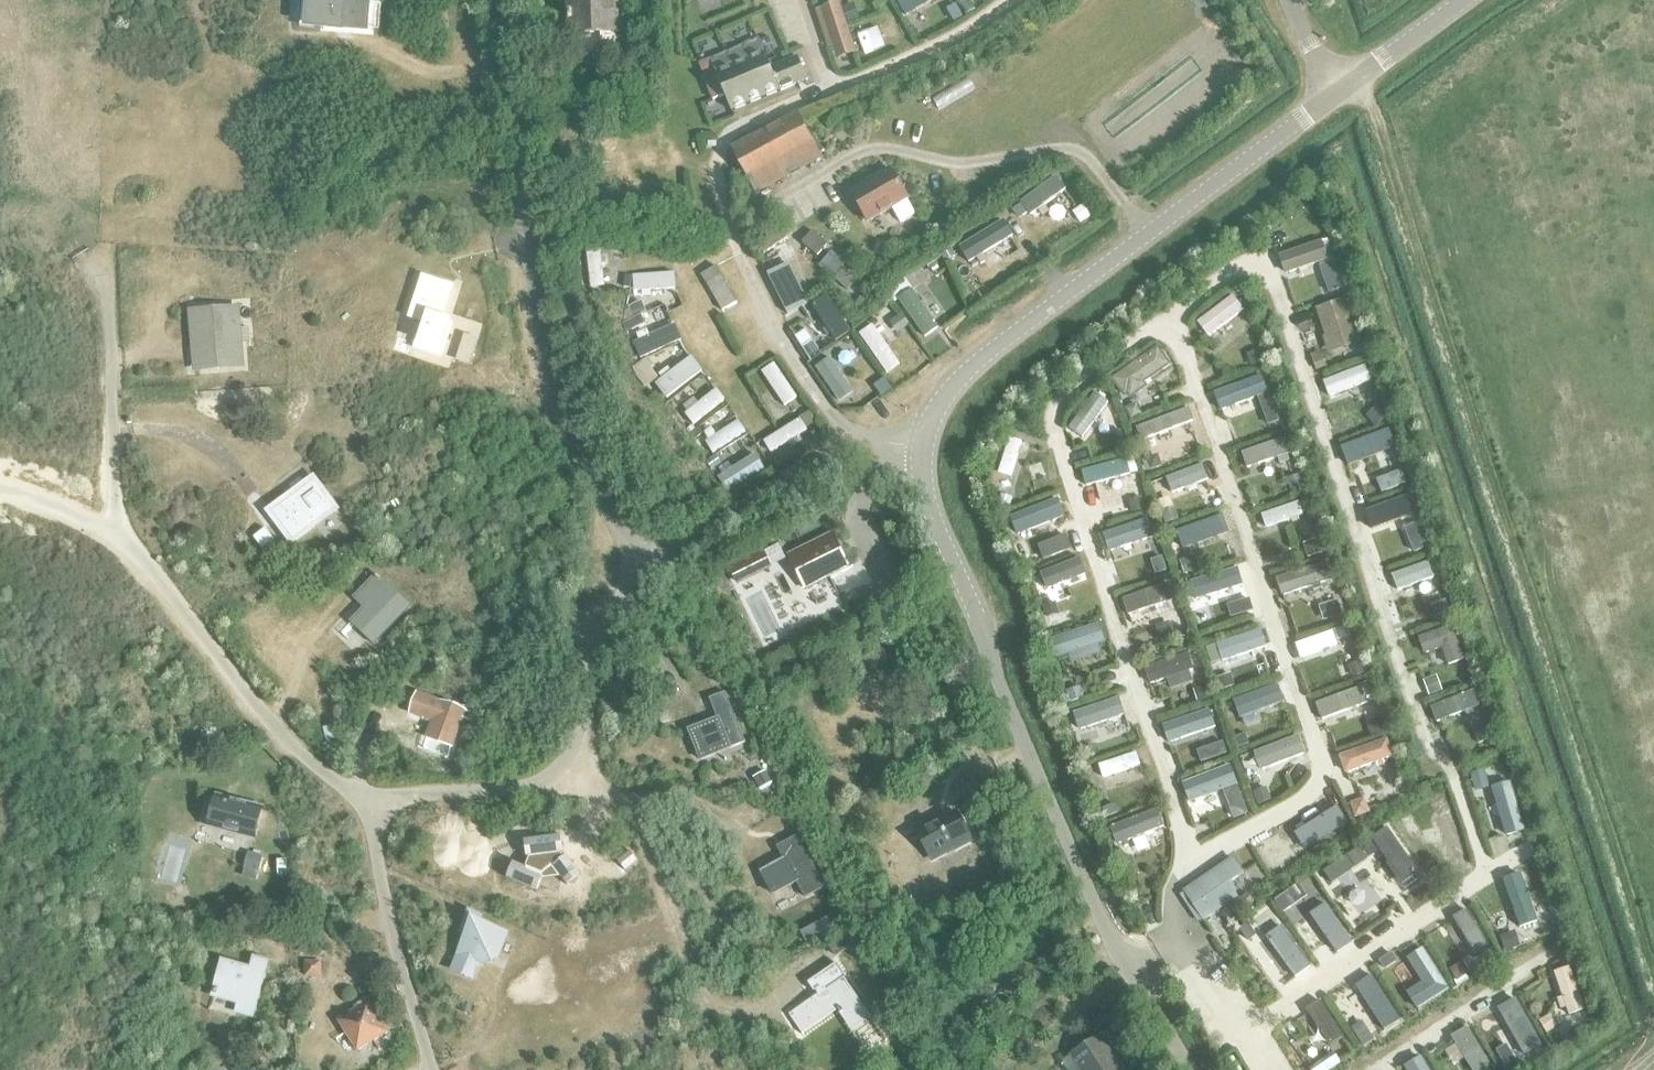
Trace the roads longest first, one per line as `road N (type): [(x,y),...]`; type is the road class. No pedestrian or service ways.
road 1 (track): [(1340,90),(1375,112),(1653,967)]
road 2 (unclassified): [(1190,1069),(1126,967),(1024,745),(934,518),(921,447)]
road 3 (unclassified): [(372,808),(289,744),(114,531),(101,280)]
road 4 (unclassified): [(647,566),(591,484),(546,378),(501,0)]
road 5 (unclassified): [(921,447),(940,404),(984,356),(1340,90)]
road 6 (unclassified): [(372,808),(548,779),(571,745),(610,619),(647,566)]
road 7 (unclassified): [(647,566),(835,448),(921,447)]
road 8 (unclassified): [(429,1069),(388,921),(372,808)]
road 9 (unclassified): [(1340,90),(1466,0)]

